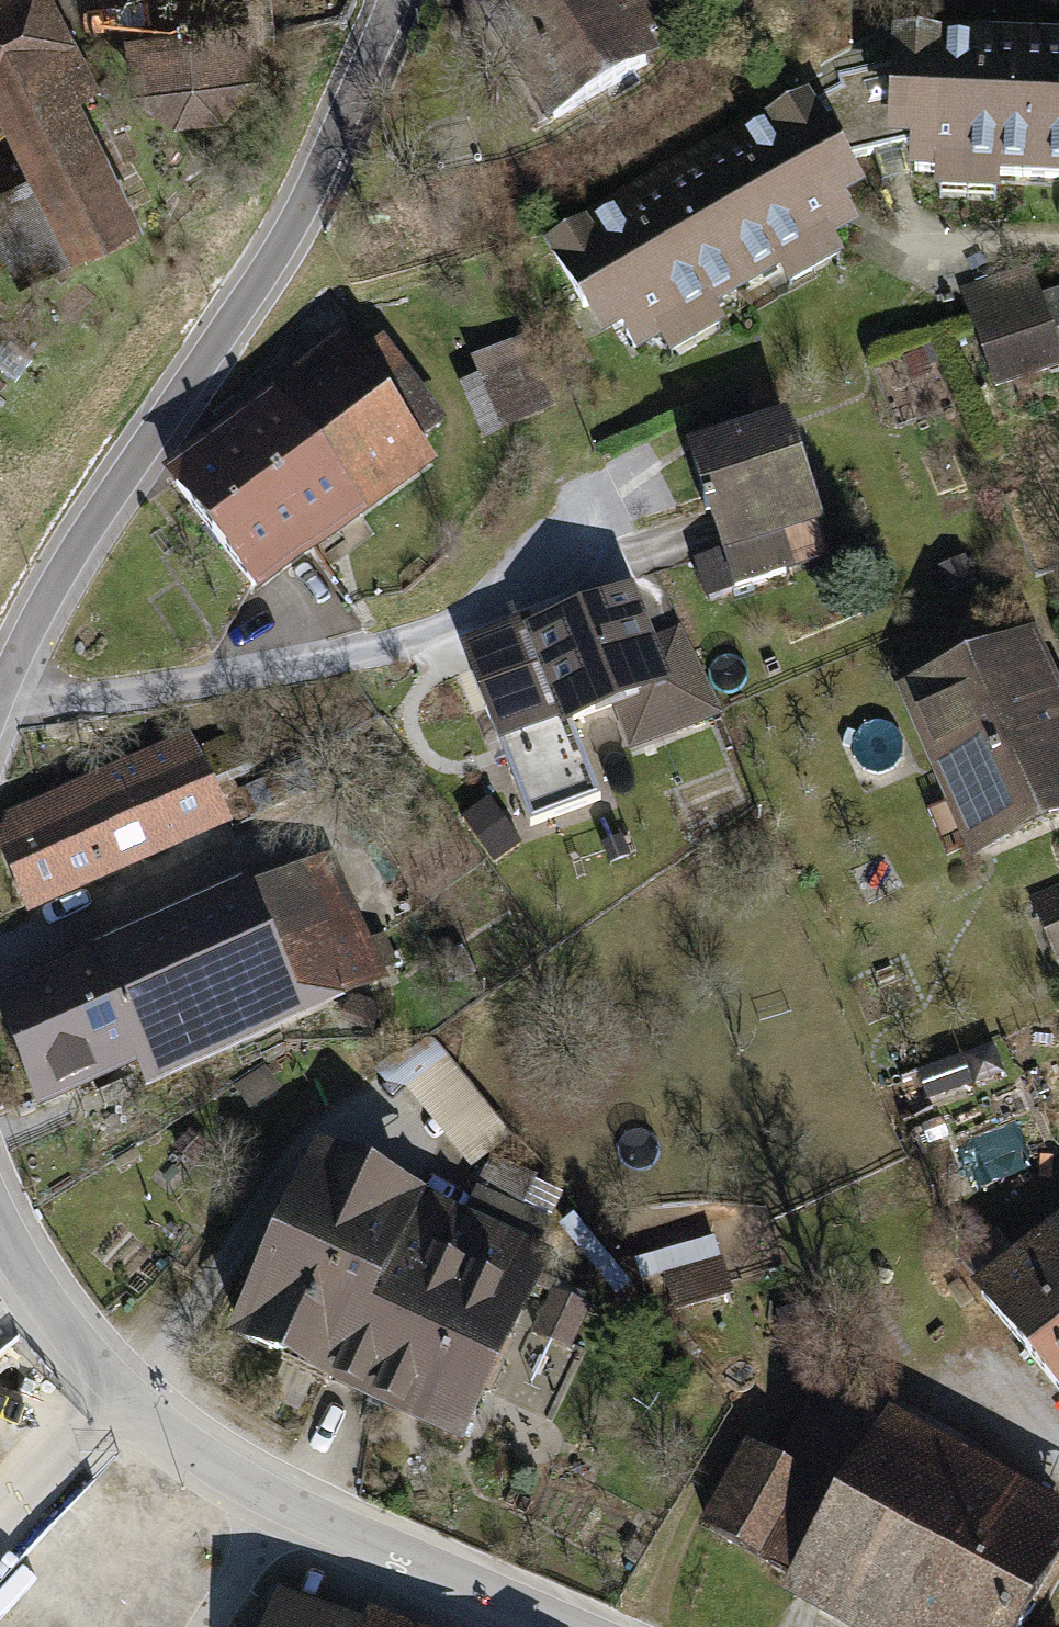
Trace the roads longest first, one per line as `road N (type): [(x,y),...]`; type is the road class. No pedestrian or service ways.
road 1 (residential): [(0,685),(9,650),(279,242),(384,34),(390,0)]
road 2 (residential): [(274,1499),(142,1414),(49,1305),(0,1221)]
road 3 (residential): [(576,1626),(274,1499)]
road 4 (residential): [(274,1499),(204,1626)]

